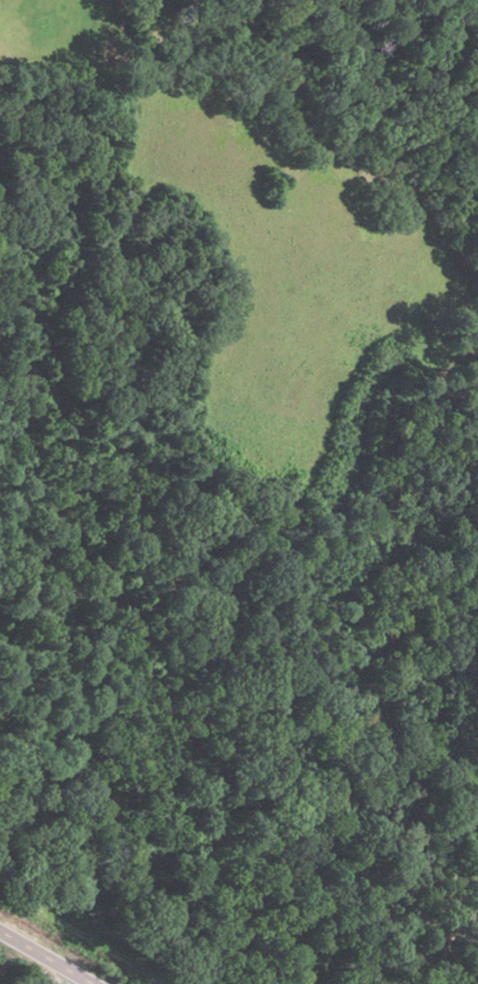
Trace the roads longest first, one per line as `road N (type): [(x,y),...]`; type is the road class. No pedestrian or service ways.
road 1 (residential): [(0,285),(66,306),(134,367),(153,454),(149,584),(115,671),(58,740),(0,789)]

